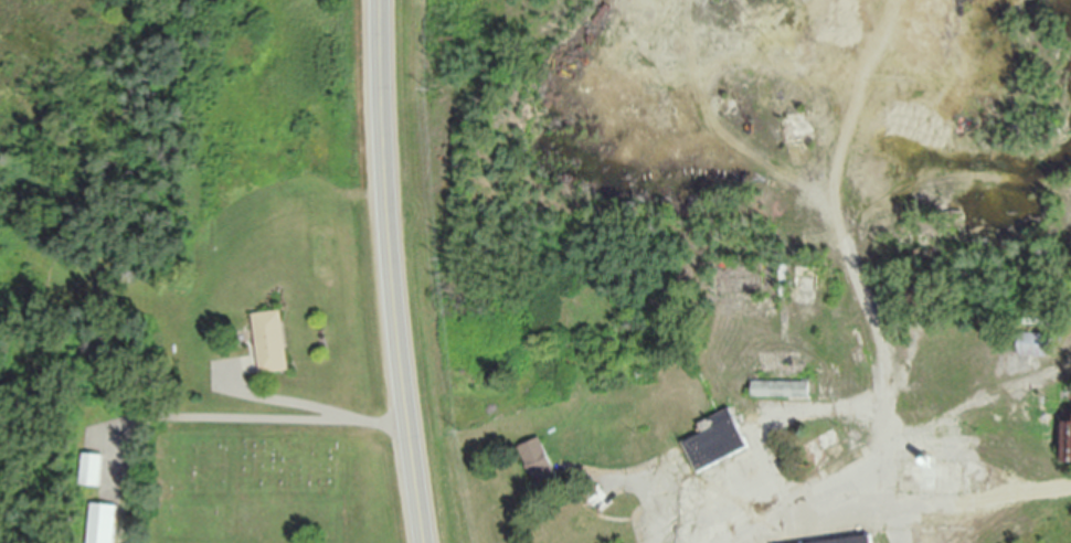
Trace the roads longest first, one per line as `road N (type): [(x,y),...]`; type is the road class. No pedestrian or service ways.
road 1 (primary): [(423,542),(384,201),(378,0)]
road 2 (residential): [(714,542),(874,450)]

